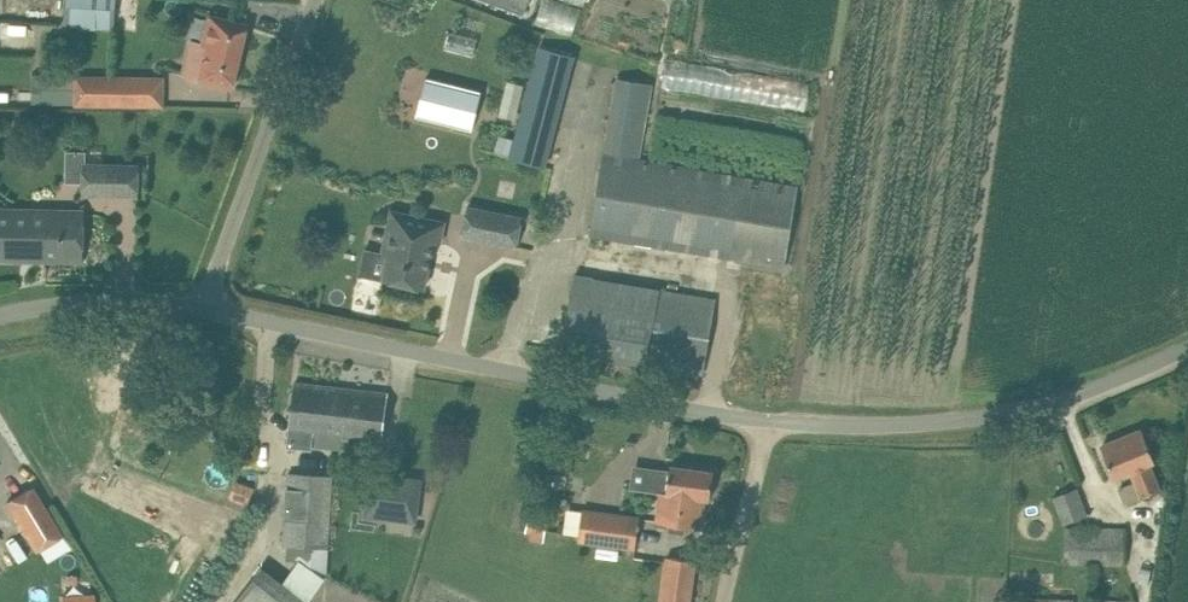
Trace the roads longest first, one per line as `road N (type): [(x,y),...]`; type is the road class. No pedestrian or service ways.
road 1 (unclassified): [(764,429),(207,309)]
road 2 (unclassified): [(1187,348),(1104,384),(998,413),(764,429)]
road 3 (unclassified): [(207,309),(317,0)]
road 4 (unclassified): [(207,309),(57,310),(0,323)]
road 5 (unclassified): [(724,601),(764,429)]

